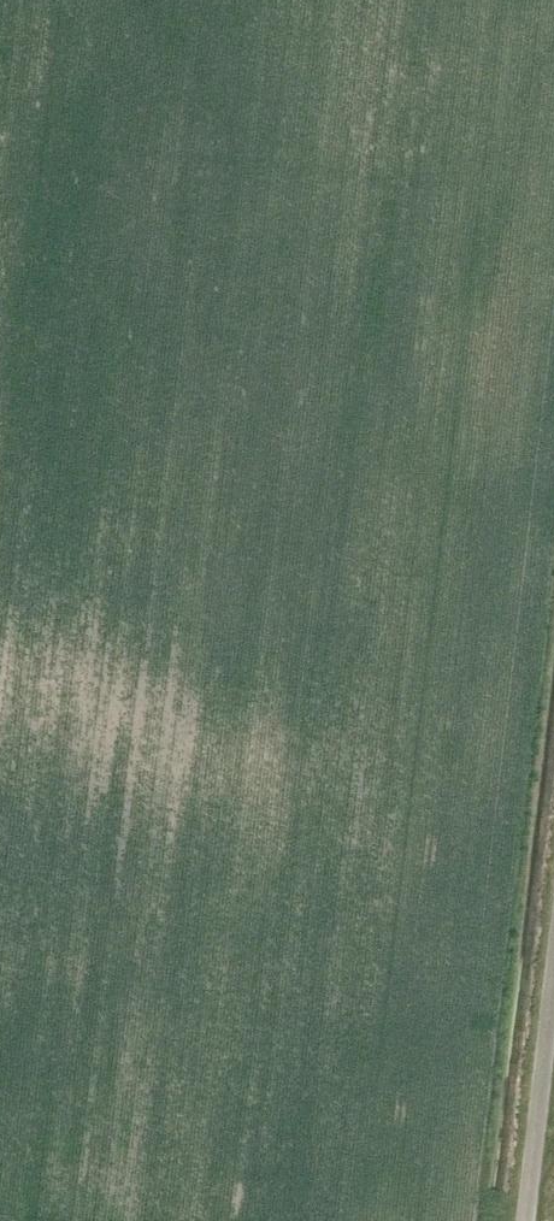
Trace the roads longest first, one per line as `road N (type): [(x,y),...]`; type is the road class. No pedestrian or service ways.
road 1 (unclassified): [(519,1220),(553,934)]

